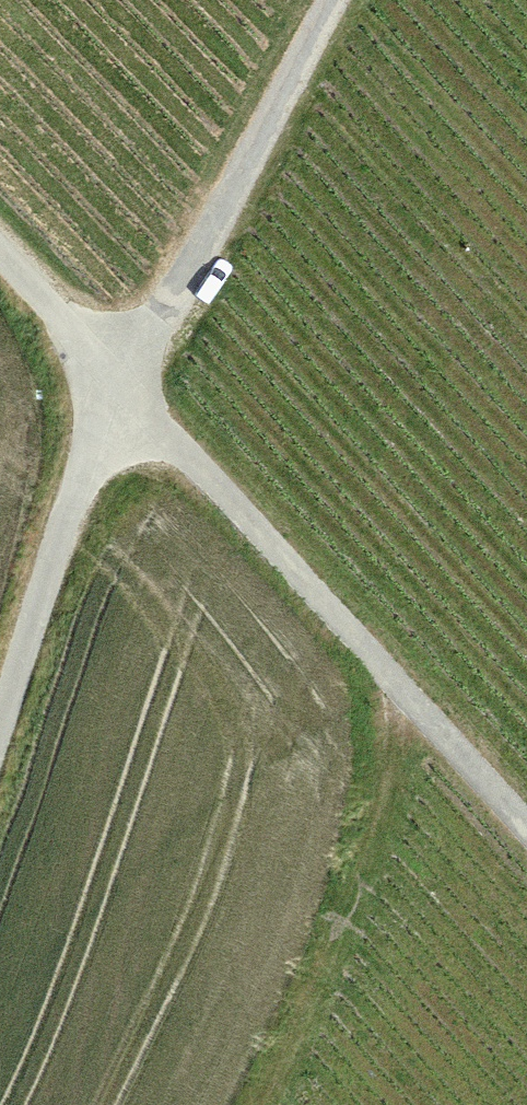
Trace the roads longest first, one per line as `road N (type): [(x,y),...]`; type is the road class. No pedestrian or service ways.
road 1 (track): [(333,0),(187,268),(113,378),(0,724)]
road 2 (track): [(0,252),(526,825)]

